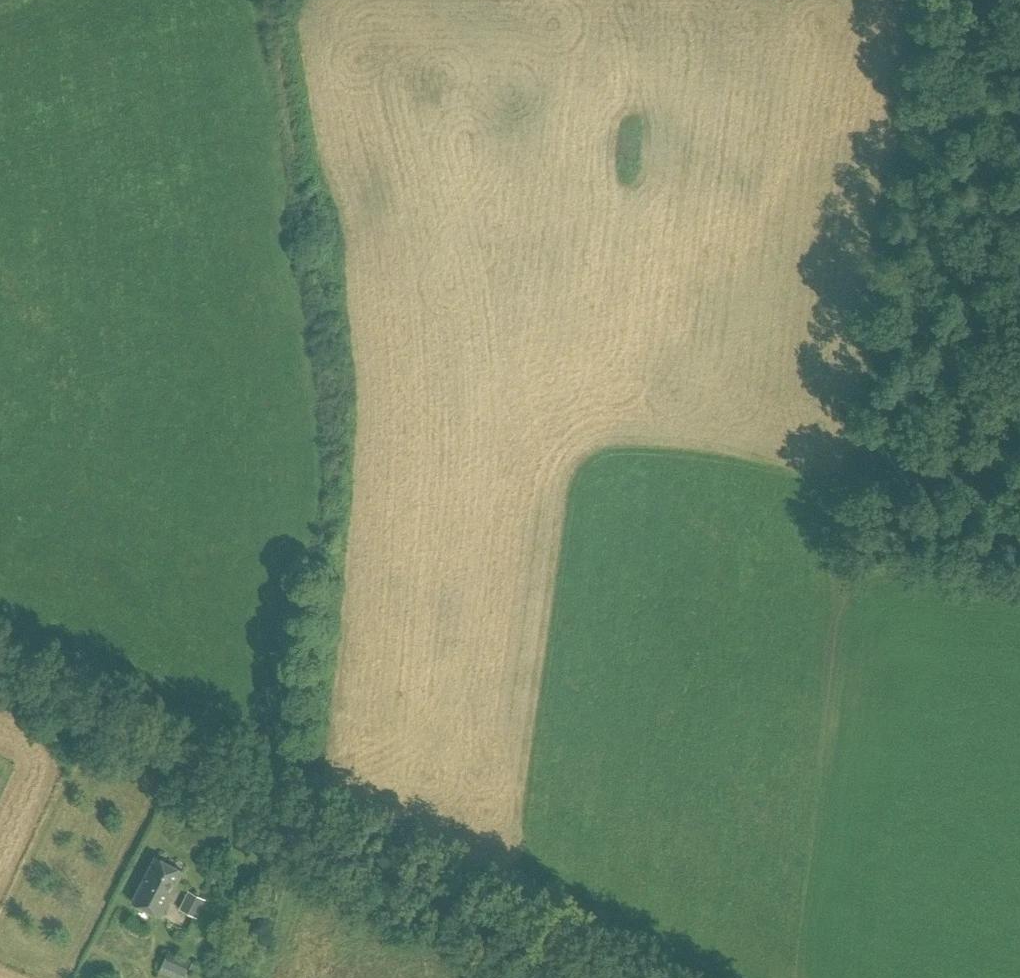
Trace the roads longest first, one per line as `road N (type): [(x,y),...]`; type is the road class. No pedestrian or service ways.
road 1 (unclassified): [(600,977),(0,675)]

